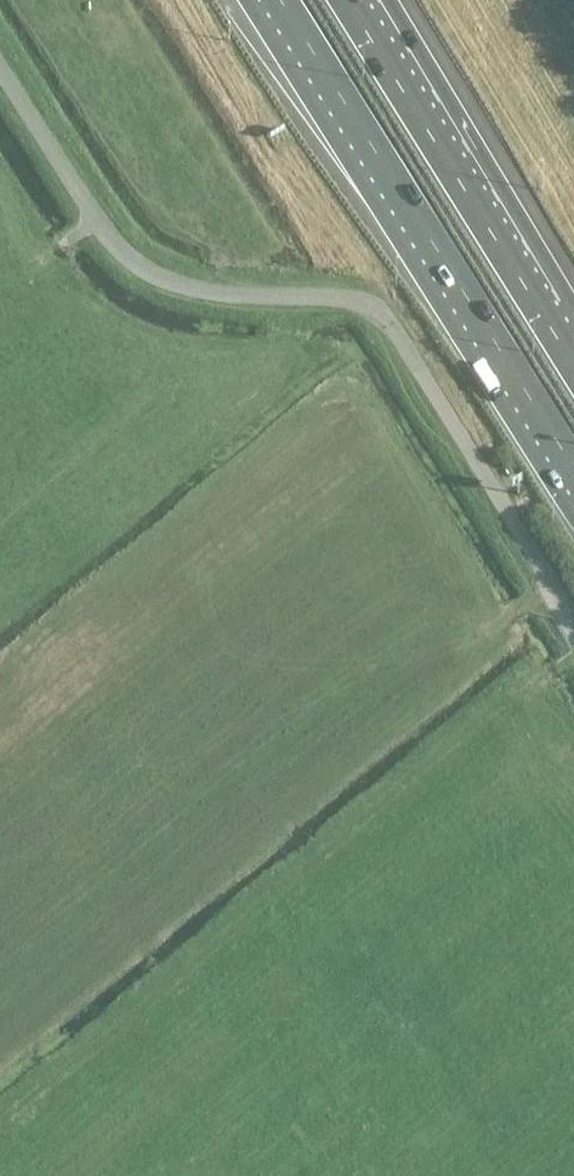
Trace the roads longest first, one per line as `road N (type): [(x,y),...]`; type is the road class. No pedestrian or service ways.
road 1 (unclassified): [(573,619),(377,310),(346,299),(190,289),(143,271),(110,240),(0,69)]
road 2 (motorway): [(270,0),(573,483)]
road 3 (motorway): [(573,350),(357,0)]

